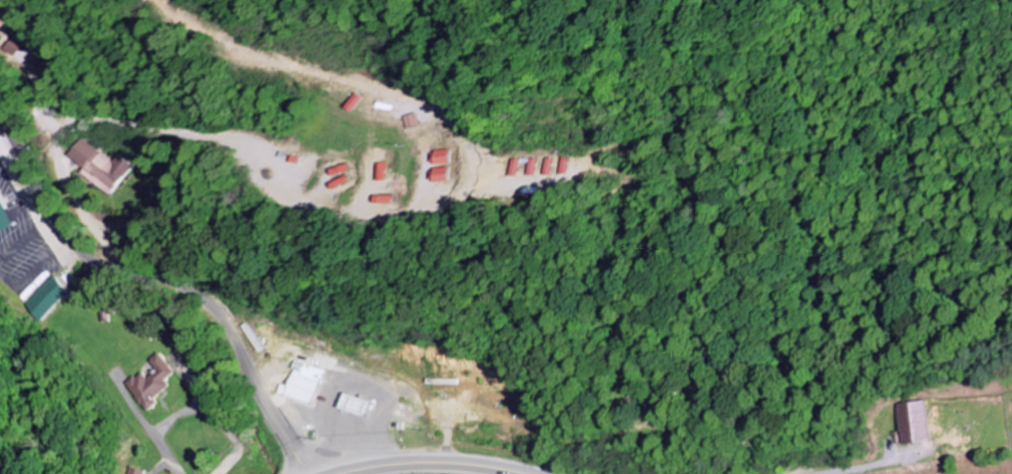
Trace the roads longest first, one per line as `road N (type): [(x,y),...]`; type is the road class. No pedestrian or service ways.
road 1 (tertiary): [(308,473),(221,316),(179,284),(108,265),(78,245),(0,110)]
road 2 (secondary): [(344,473),(441,463),(521,473)]

